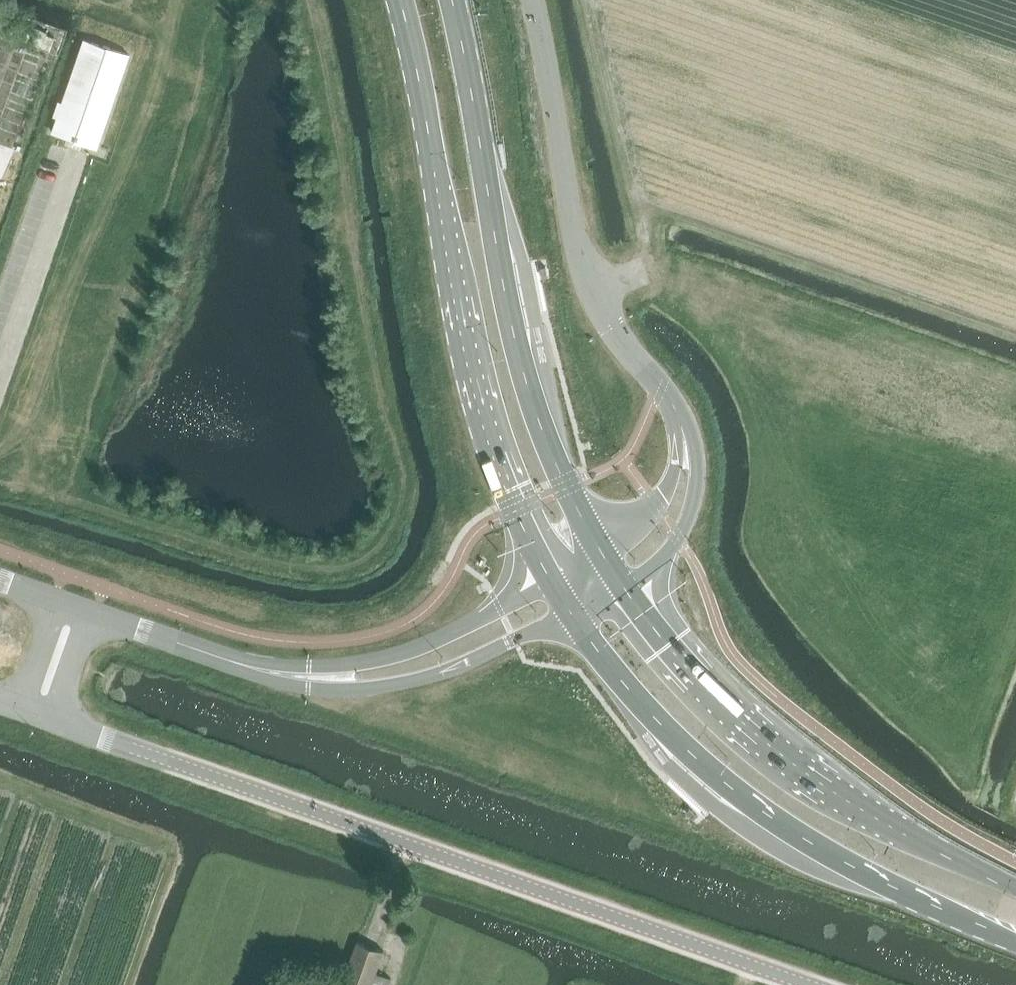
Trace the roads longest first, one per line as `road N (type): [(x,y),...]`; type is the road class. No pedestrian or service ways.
road 1 (unclassified): [(805,984),(38,716)]
road 2 (primary): [(402,0),(485,416),(553,582)]
road 3 (primary): [(601,551),(519,356),(453,0)]
road 4 (primary): [(570,611),(611,667),(723,780),(886,886),(1015,940)]
road 5 (primary): [(1015,890),(914,841),(775,753),(668,646),(622,584)]
road 6 (unclassified): [(532,0),(588,284),(679,415),(687,442)]
road 7 (unclassified): [(313,679),(361,689),(407,683),(570,611)]
road 8 (unclassified): [(553,582),(433,643),(313,679)]
road 9 (unclassified): [(313,679),(232,662),(73,608)]
road 10 (unclassified): [(622,584),(678,537),(696,472),(687,442)]
road 11 (unclassified): [(687,442),(655,503),(601,551)]

